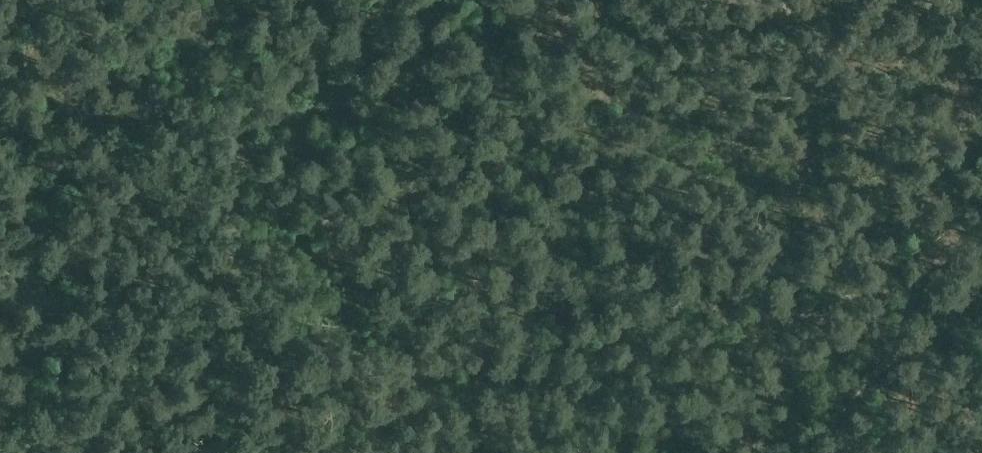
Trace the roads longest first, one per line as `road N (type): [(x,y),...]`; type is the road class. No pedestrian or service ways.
road 1 (track): [(809,452),(899,352),(981,307)]

